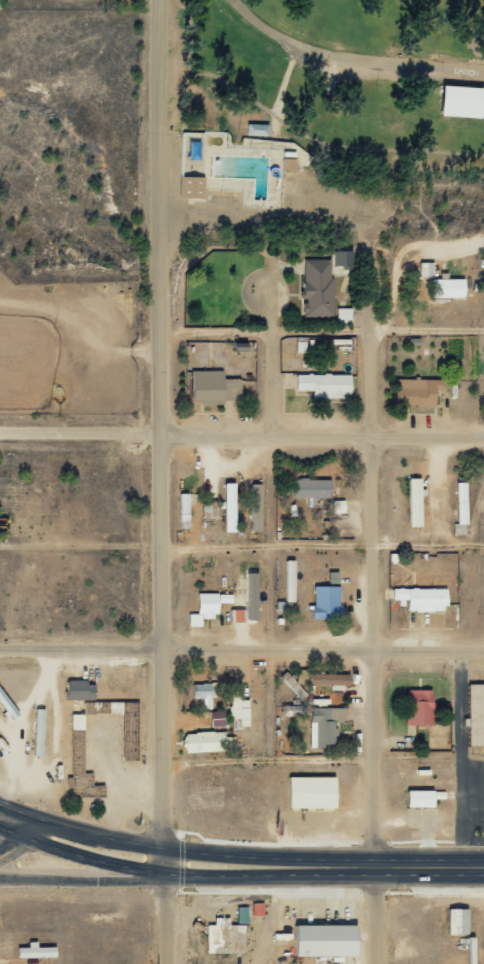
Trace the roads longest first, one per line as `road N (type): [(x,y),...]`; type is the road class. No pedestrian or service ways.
road 1 (tertiary): [(164,846),(156,436),(166,0)]
road 2 (residential): [(377,963),(373,227)]
road 3 (tertiary): [(483,431),(156,436)]
road 4 (residential): [(163,642),(483,643)]
road 5 (primary): [(361,864),(164,846)]
road 6 (primary): [(165,870),(317,873),(361,864)]
road 7 (primary): [(0,823),(83,853),(165,870)]
road 8 (primary): [(0,874),(131,877),(165,870)]
road 9 (residential): [(0,645),(163,642)]
road 10 (residential): [(156,436),(0,436)]
road 11 (residential): [(270,430),(266,315),(258,297)]
road 12 (primary): [(164,846),(44,817)]
road 13 (primary): [(483,864),(361,864)]

